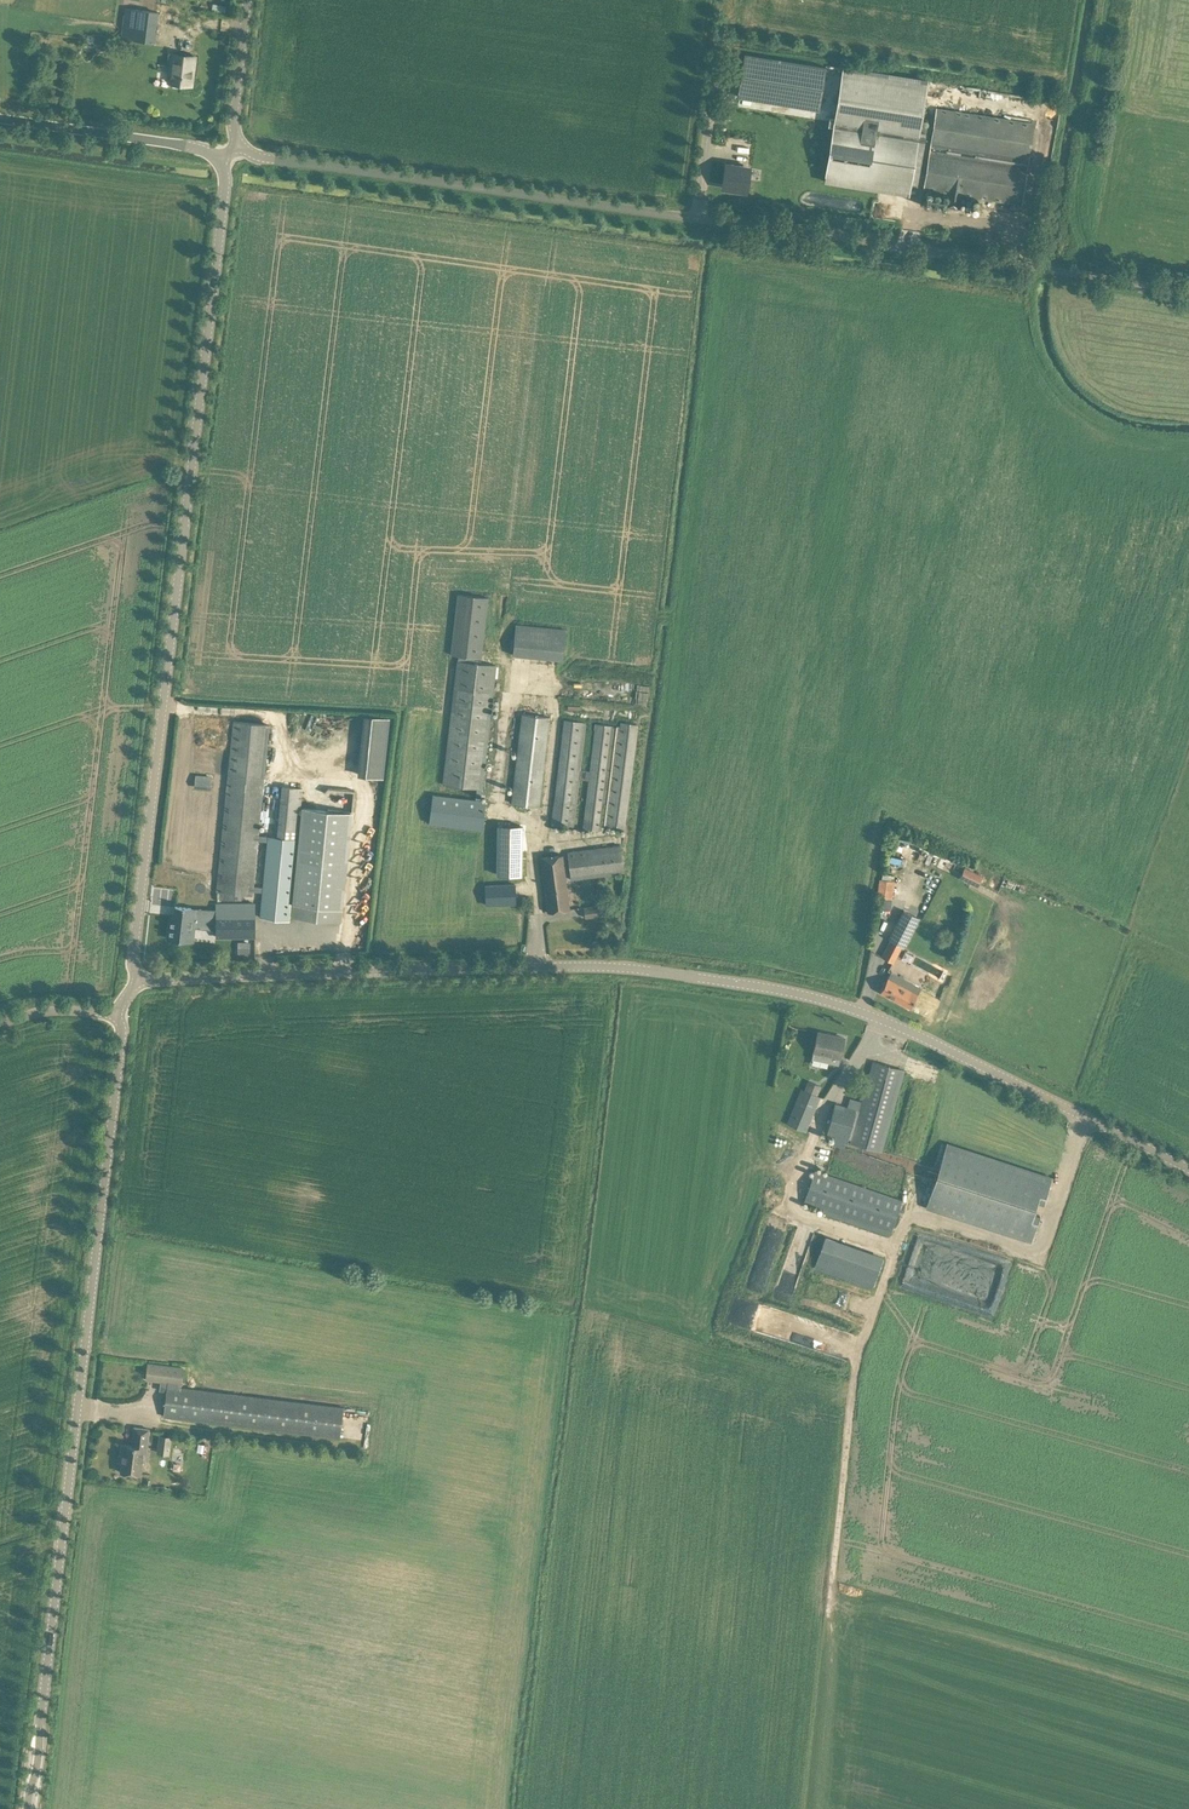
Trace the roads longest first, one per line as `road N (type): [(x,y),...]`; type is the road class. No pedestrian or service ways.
road 1 (unclassified): [(1188,1180),(872,1024),(699,982),(403,969),(139,979)]
road 2 (unclassified): [(230,158),(1188,300)]
road 3 (unclassified): [(139,979),(133,956),(230,158)]
road 4 (unclassified): [(29,1808),(121,1045),(115,1015)]
road 5 (unclassified): [(0,124),(230,158)]
road 6 (unclassified): [(230,158),(250,0)]

